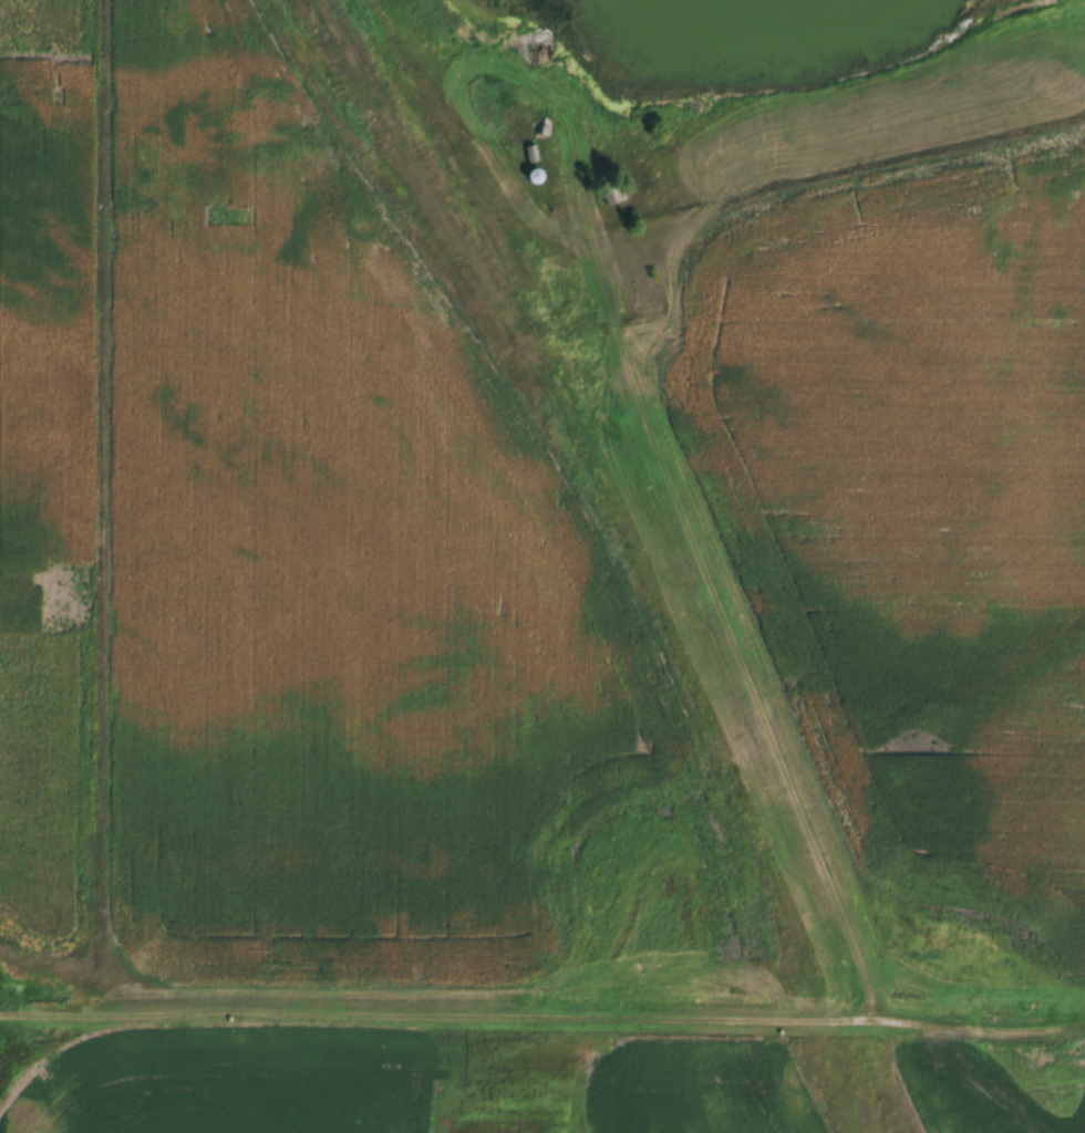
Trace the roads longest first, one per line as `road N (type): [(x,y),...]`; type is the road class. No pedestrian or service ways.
road 1 (residential): [(0,1010),(1084,1019)]
road 2 (track): [(895,1019),(592,226)]

